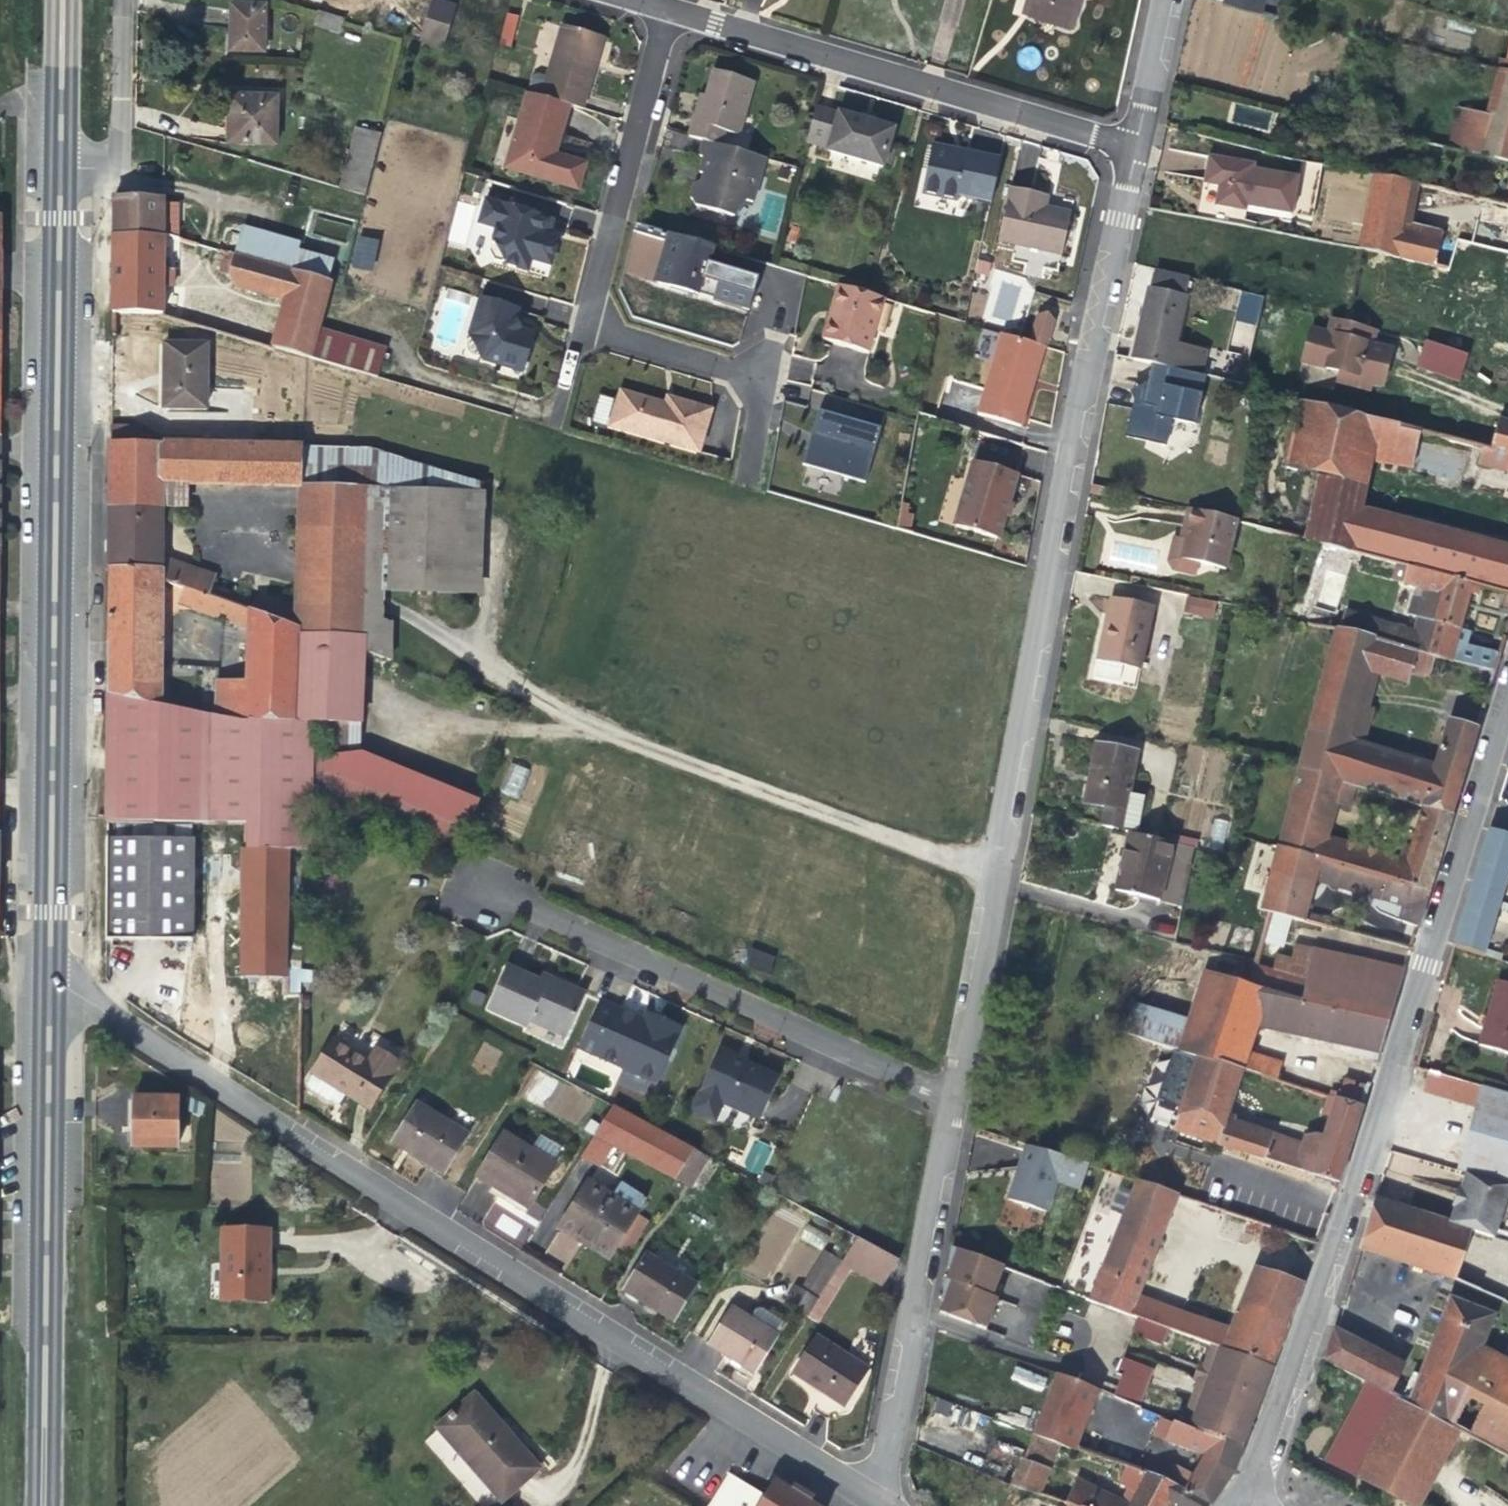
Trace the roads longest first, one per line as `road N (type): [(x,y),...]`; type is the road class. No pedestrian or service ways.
road 1 (residential): [(46,986),(86,999),(289,1138),(874,1505)]
road 2 (residential): [(950,1105),(1135,152)]
road 3 (residential): [(1507,699),(1328,1277),(1243,1505)]
road 4 (primary): [(54,177),(46,986)]
road 5 (residential): [(950,1105),(465,887)]
road 6 (primary): [(46,986),(39,1505)]
road 7 (residential): [(669,12),(1135,152)]
road 8 (residential): [(669,12),(581,323)]
road 9 (residential): [(118,0),(110,159),(102,170),(54,177)]
road 10 (residential): [(910,1314),(950,1105)]
road 11 (residential): [(874,1505),(910,1314)]
road 12 (residential): [(765,382),(581,323)]
road 13 (residential): [(910,1314),(1086,1373)]
road 14 (primary): [(58,0),(54,177)]
road 15 (residential): [(1135,152),(1166,0)]

